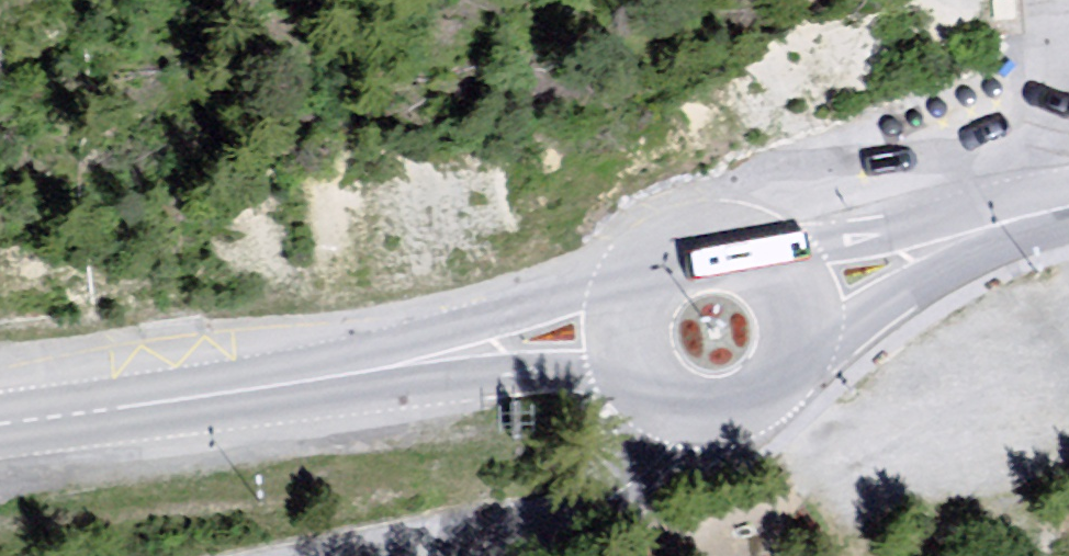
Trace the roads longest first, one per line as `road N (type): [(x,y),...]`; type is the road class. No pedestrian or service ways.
road 1 (tertiary): [(0,413),(600,330)]
road 2 (residential): [(403,555),(503,536),(671,482),(695,435)]
road 3 (tertiary): [(809,294),(795,267),(749,230),(689,224),(636,250),(617,273),(600,330)]
road 4 (tertiary): [(809,294),(924,250),(1068,211)]
road 5 (tertiary): [(695,435),(764,420),(791,396),(809,364),(815,329),(809,294)]
road 6 (tertiary): [(600,330),(618,388),(639,411),(695,435)]

